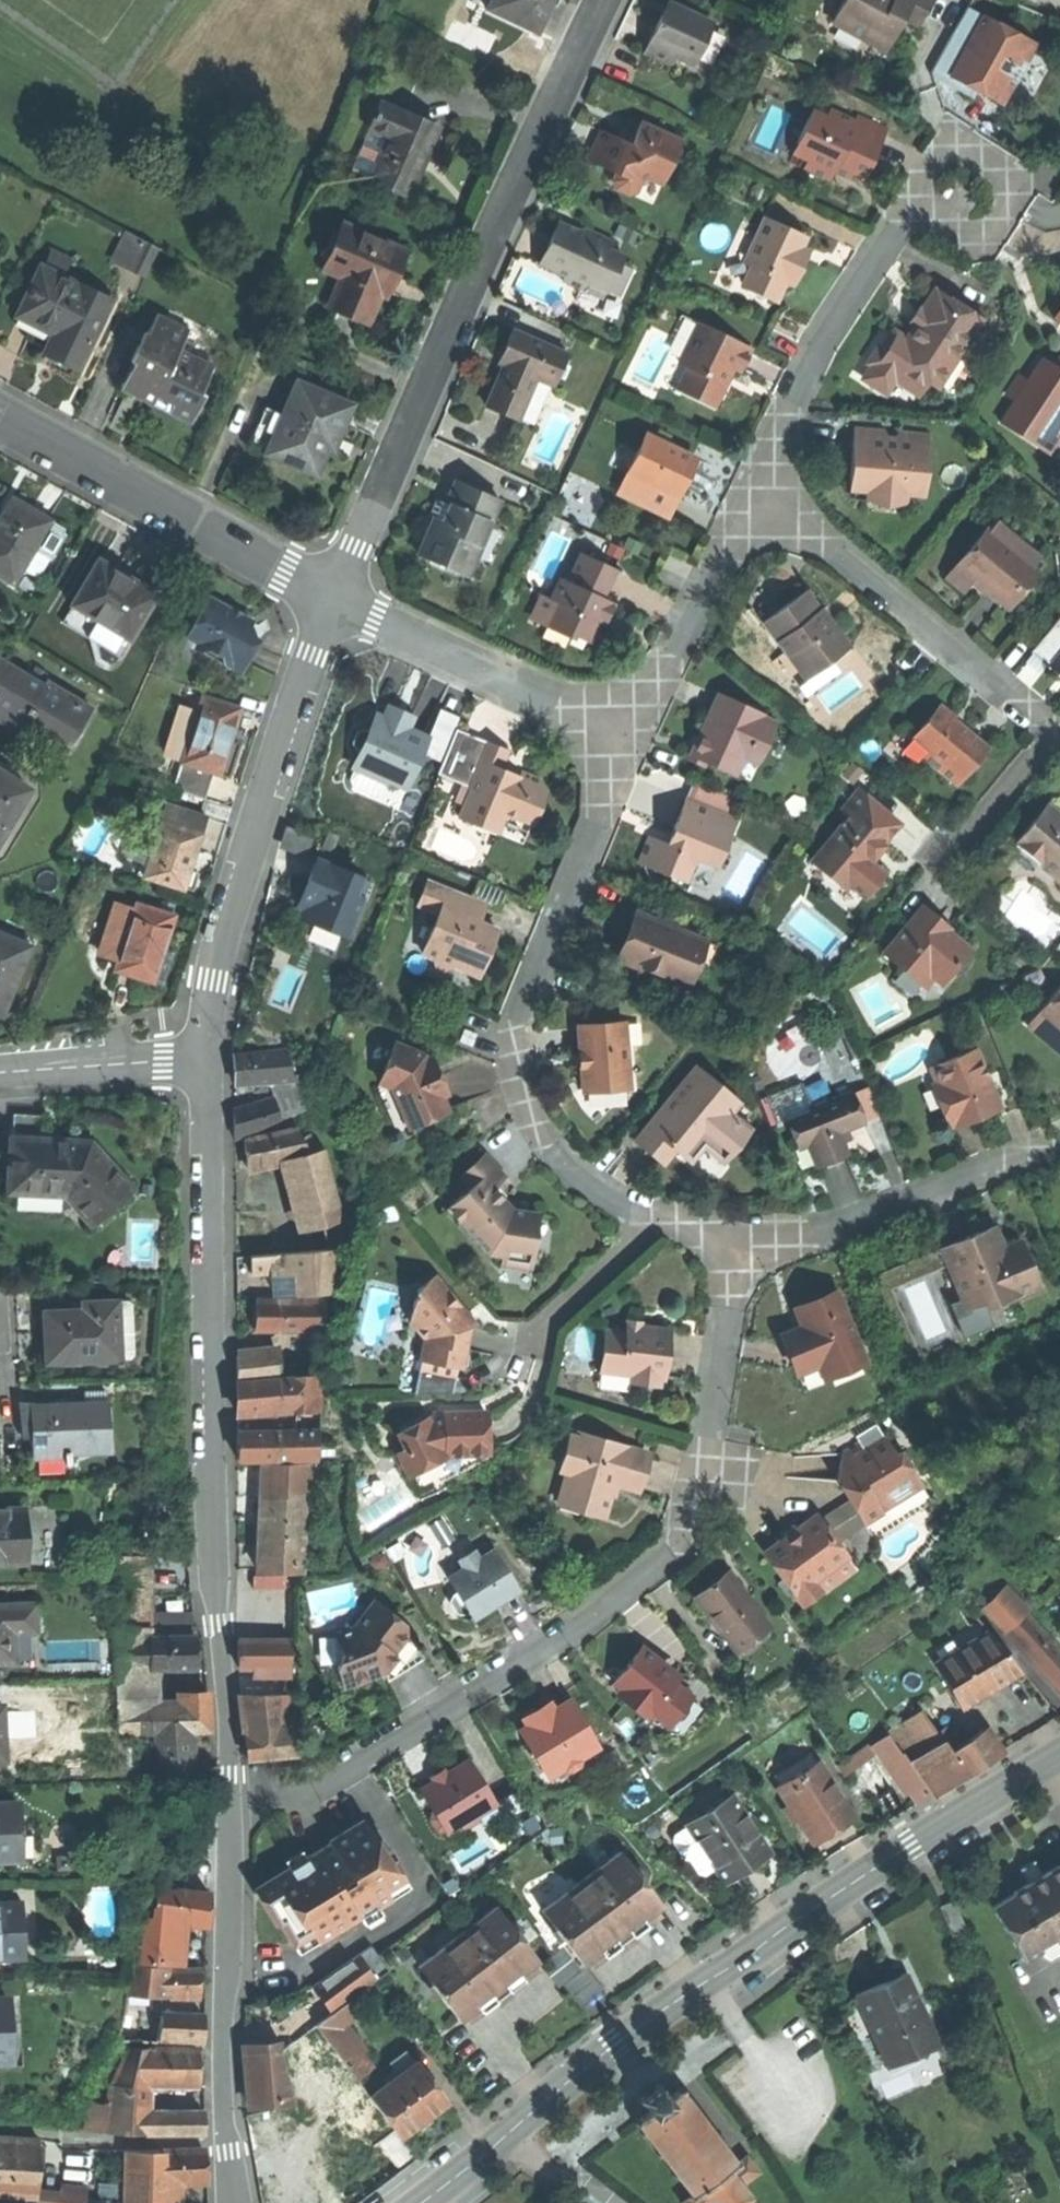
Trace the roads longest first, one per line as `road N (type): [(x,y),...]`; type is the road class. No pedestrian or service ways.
road 1 (residential): [(229,1808),(286,1803),(602,1608),(666,1543),(699,1475),(722,1312),(741,1257)]
road 2 (secondary): [(422,2202),(613,2045),(1059,1756)]
road 3 (residential): [(229,1808),(209,1053)]
road 4 (residential): [(334,608),(604,0)]
road 5 (residential): [(646,1212),(584,1175),(529,1119),(508,1060),(512,1006),(599,802),(617,733)]
road 6 (residential): [(209,1053),(216,979),(334,608)]
road 7 (residential): [(232,2202),(229,1808)]
road 8 (residential): [(744,496),(800,378),(896,220),(967,193)]
road 9 (residential): [(334,608),(0,424)]
road 10 (residential): [(1043,726),(793,520),(744,496)]
road 11 (residential): [(741,1257),(807,1238),(1059,1129)]
road 12 (residential): [(617,733),(334,608)]
road 13 (residential): [(617,733),(744,496)]
road 14 (residential): [(0,1066),(209,1053)]
road 15 (residential): [(922,849),(963,822),(1043,726)]
road 16 (residential): [(534,1322),(630,1238),(646,1212)]

